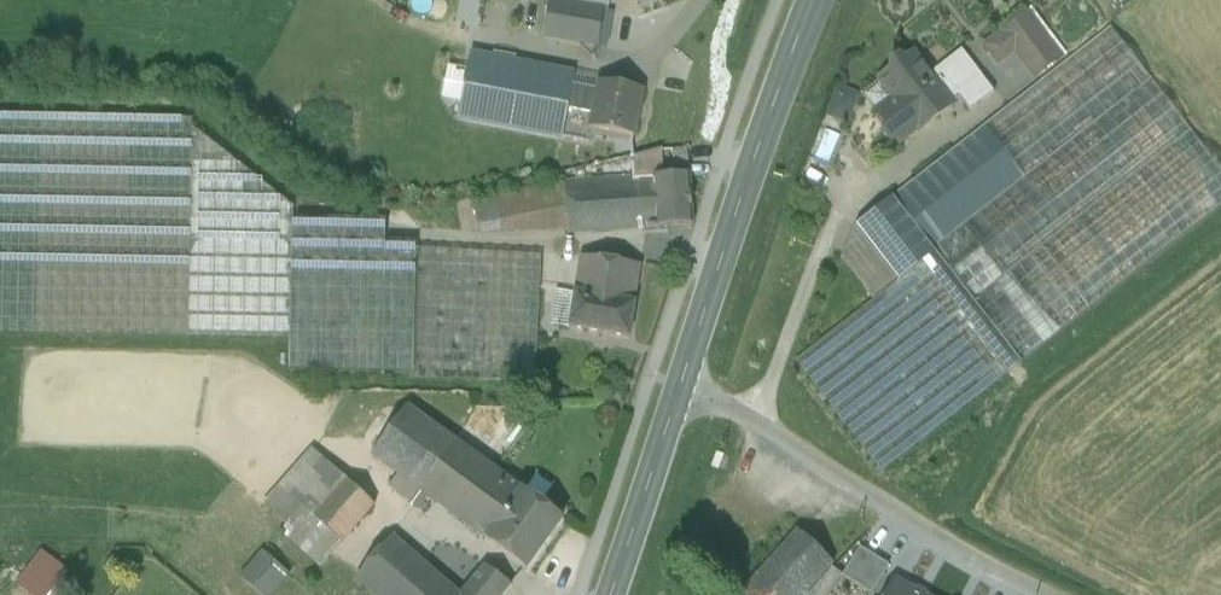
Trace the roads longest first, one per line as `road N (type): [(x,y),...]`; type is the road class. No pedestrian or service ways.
road 1 (residential): [(1052,594),(937,538),(679,380)]
road 2 (secondary): [(679,380),(815,0)]
road 3 (secondary): [(609,594),(679,380)]

